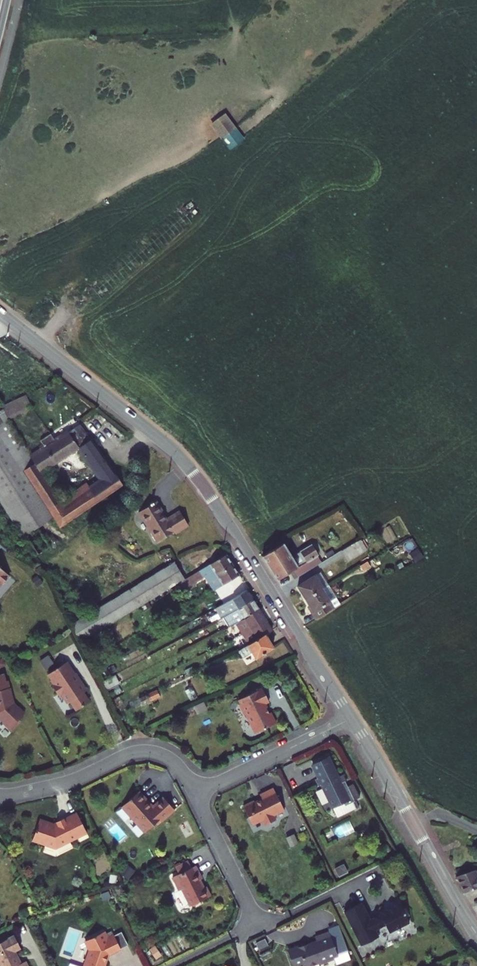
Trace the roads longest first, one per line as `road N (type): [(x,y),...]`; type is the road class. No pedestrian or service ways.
road 1 (tertiary): [(0,313),(191,468),(351,717)]
road 2 (tertiary): [(351,717),(476,932)]
road 3 (residential): [(0,796),(147,751),(176,762),(195,796)]
road 4 (residential): [(195,796),(351,717)]
road 5 (residential): [(195,796),(257,922)]

